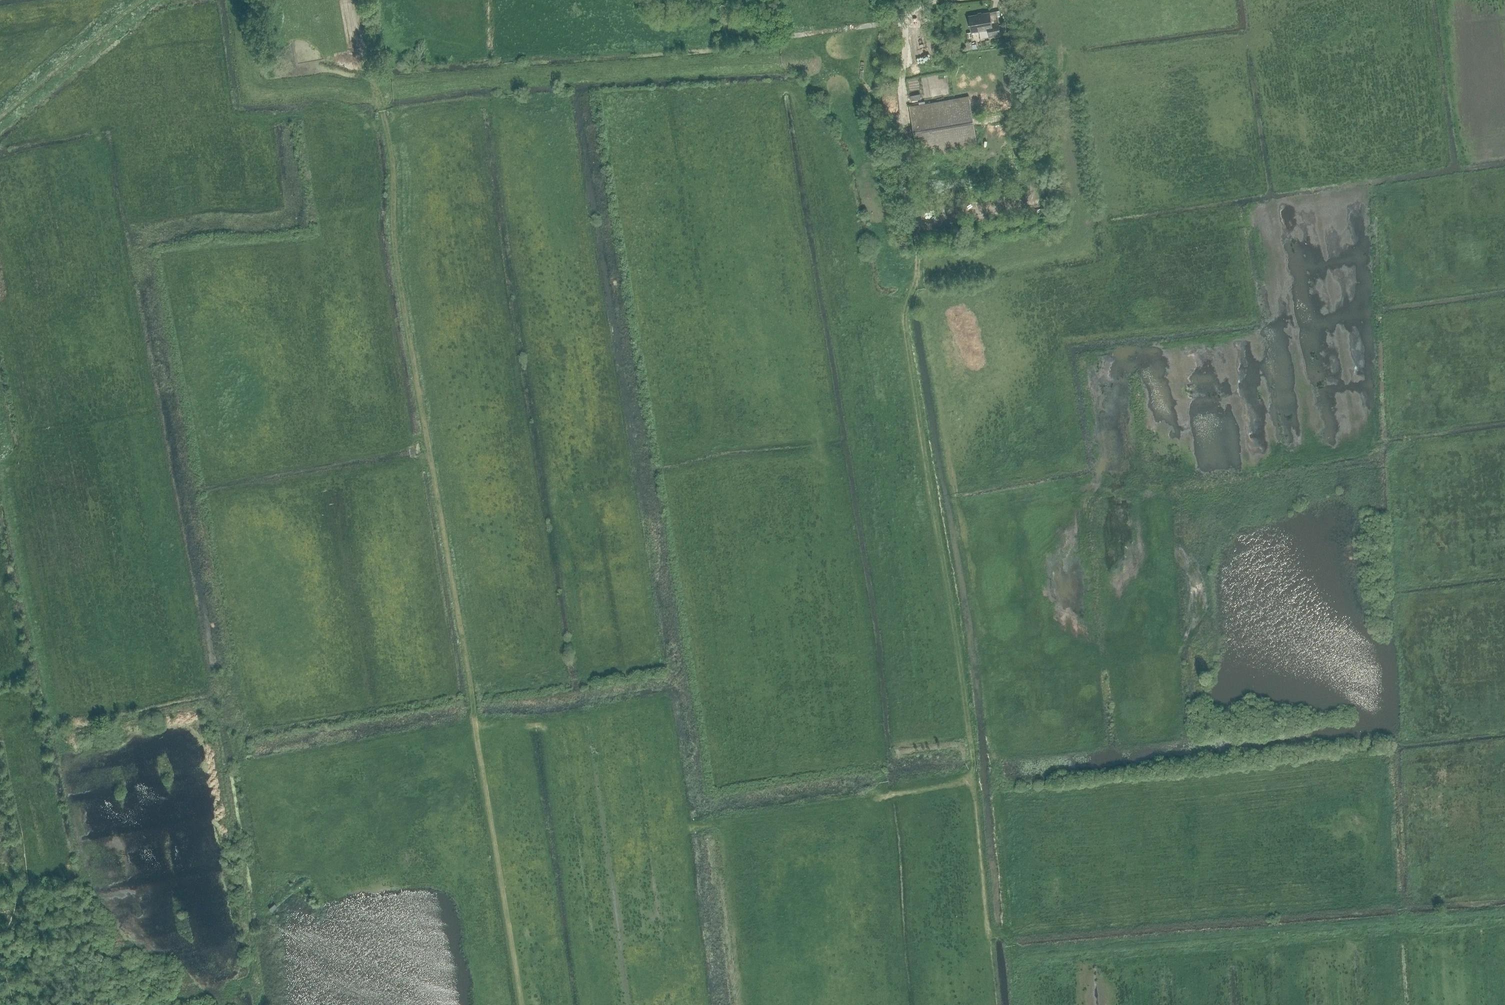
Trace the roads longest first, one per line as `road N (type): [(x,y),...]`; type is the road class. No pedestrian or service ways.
road 1 (track): [(359,0),(394,165),(393,237),(521,1004)]

